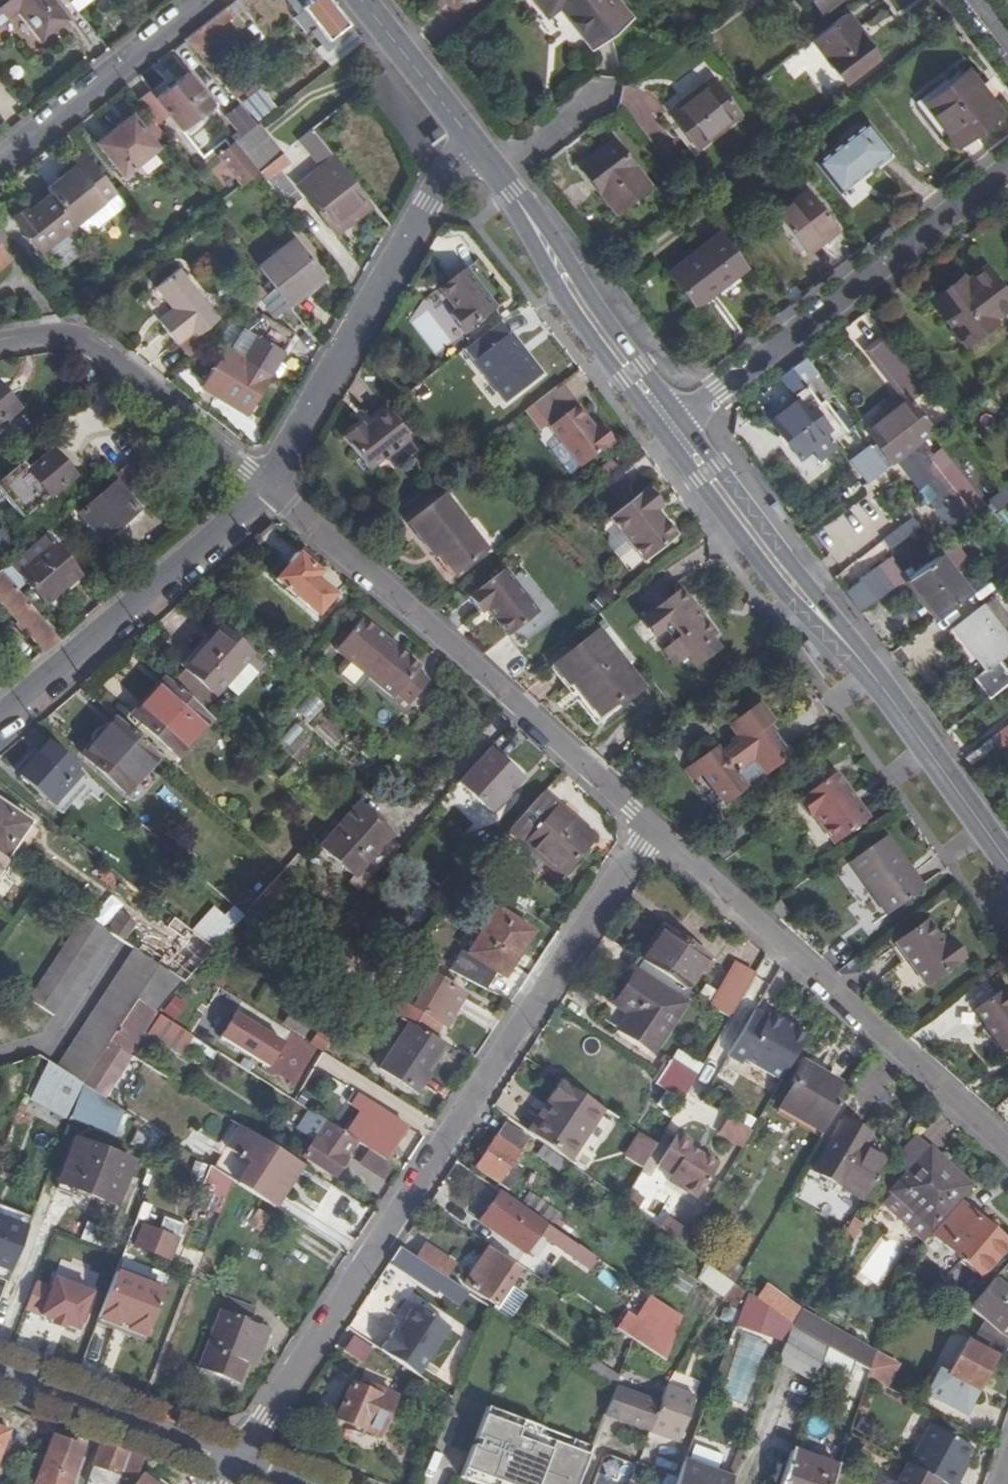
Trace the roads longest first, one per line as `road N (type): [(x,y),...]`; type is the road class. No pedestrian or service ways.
road 1 (residential): [(650,826),(233,1462)]
road 2 (secondary): [(672,425),(1007,860)]
road 3 (tertiary): [(261,483),(650,826)]
road 4 (tertiary): [(650,826),(1007,1151)]
road 5 (residential): [(1007,167),(672,425)]
road 6 (tertiary): [(472,135),(261,483)]
road 7 (residential): [(261,483),(253,506),(0,720)]
road 8 (secondary): [(472,135),(672,425)]
road 9 (tertiary): [(0,347),(76,337),(261,483)]
road 10 (residential): [(204,0),(0,164)]
road 11 (residential): [(233,1462),(0,1372)]
road 12 (secondary): [(362,0),(472,135)]

